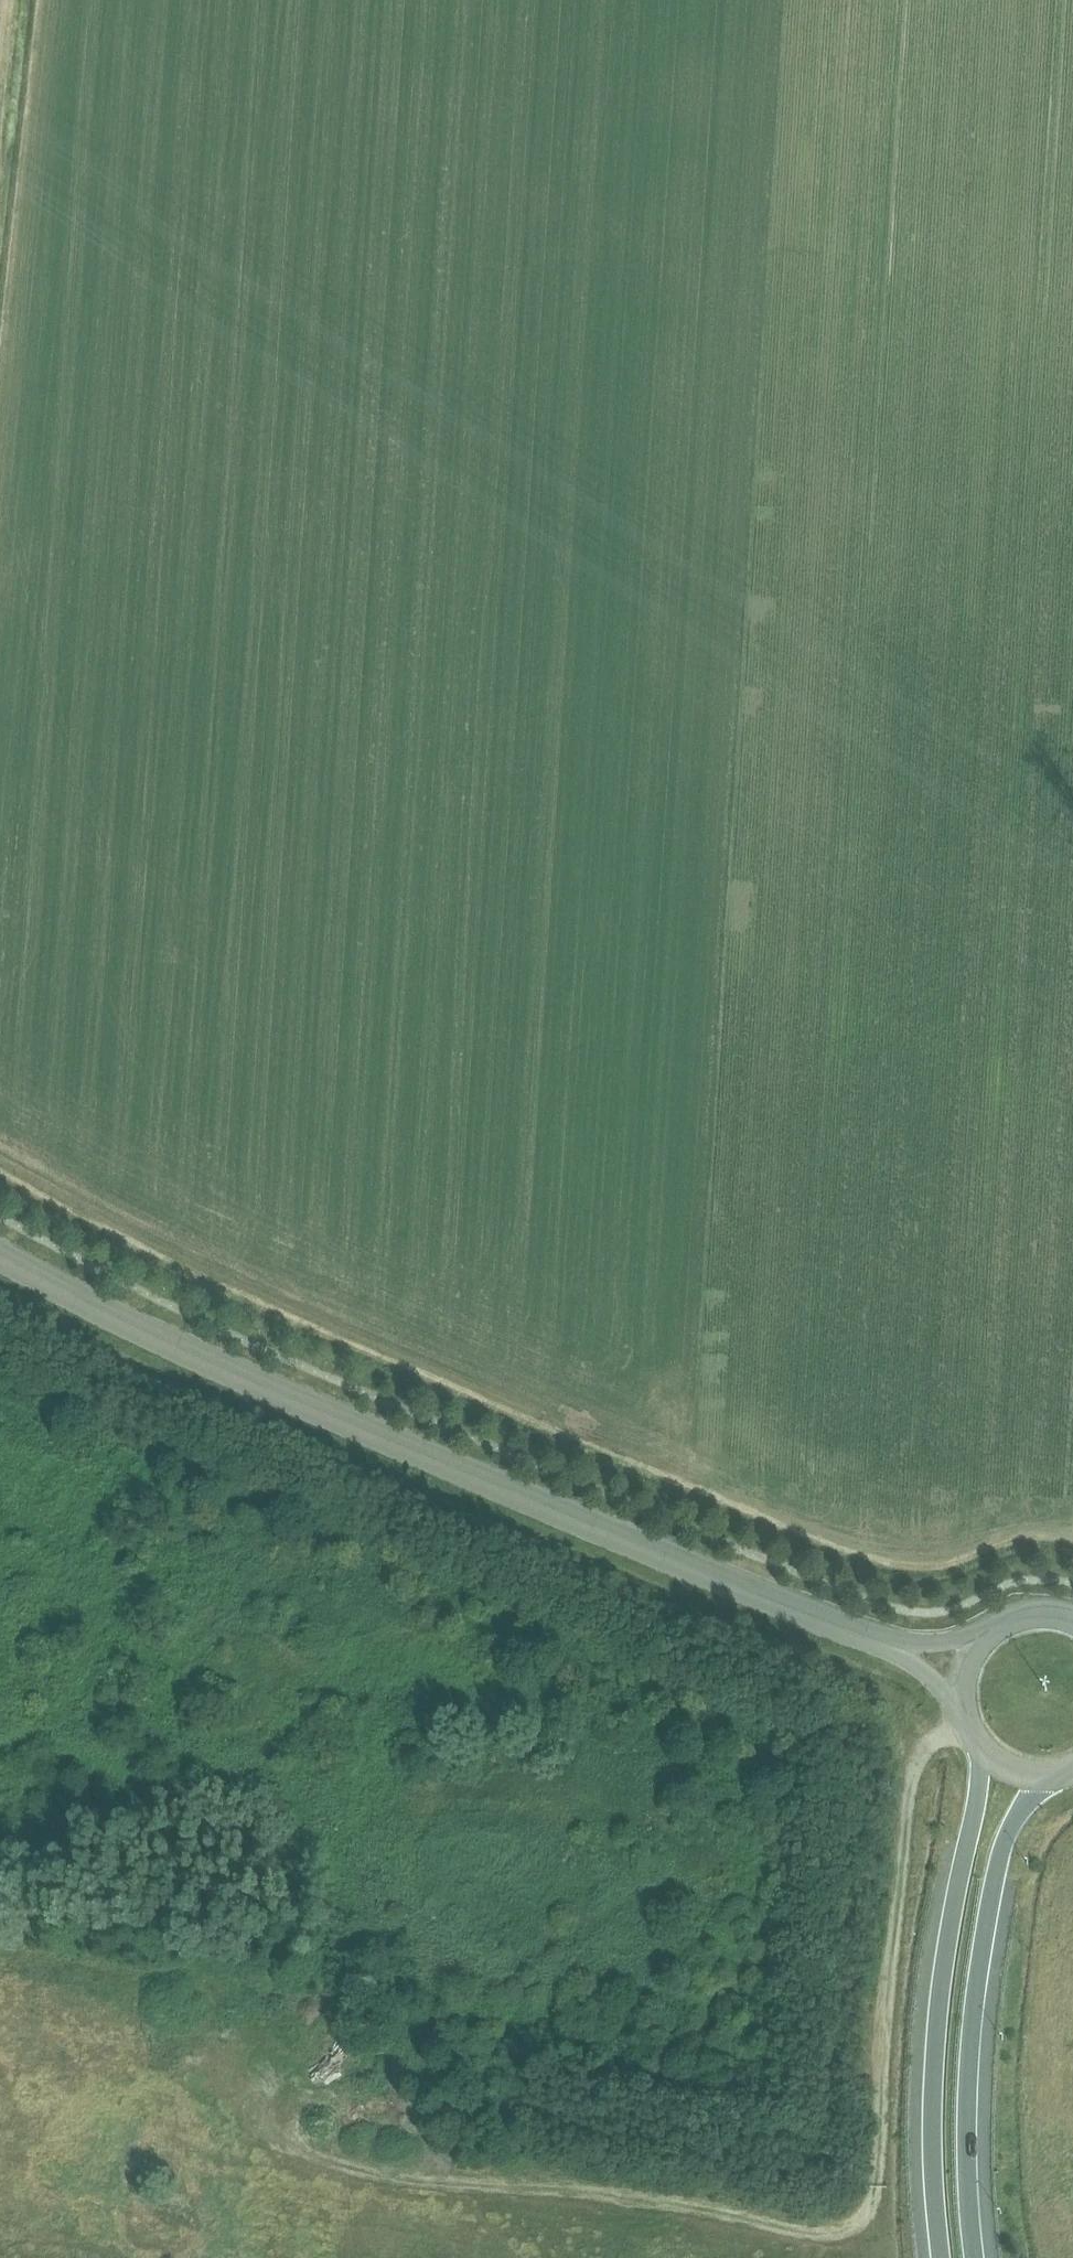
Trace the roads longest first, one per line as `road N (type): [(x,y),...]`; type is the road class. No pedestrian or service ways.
road 1 (tertiary): [(878,1643),(252,1390),(0,1259)]
road 2 (motorway): [(982,1757),(937,2025),(933,2182),(940,2257)]
road 3 (motorway): [(975,2257),(966,2117),(974,1999),(1000,1857),(1045,1782)]

